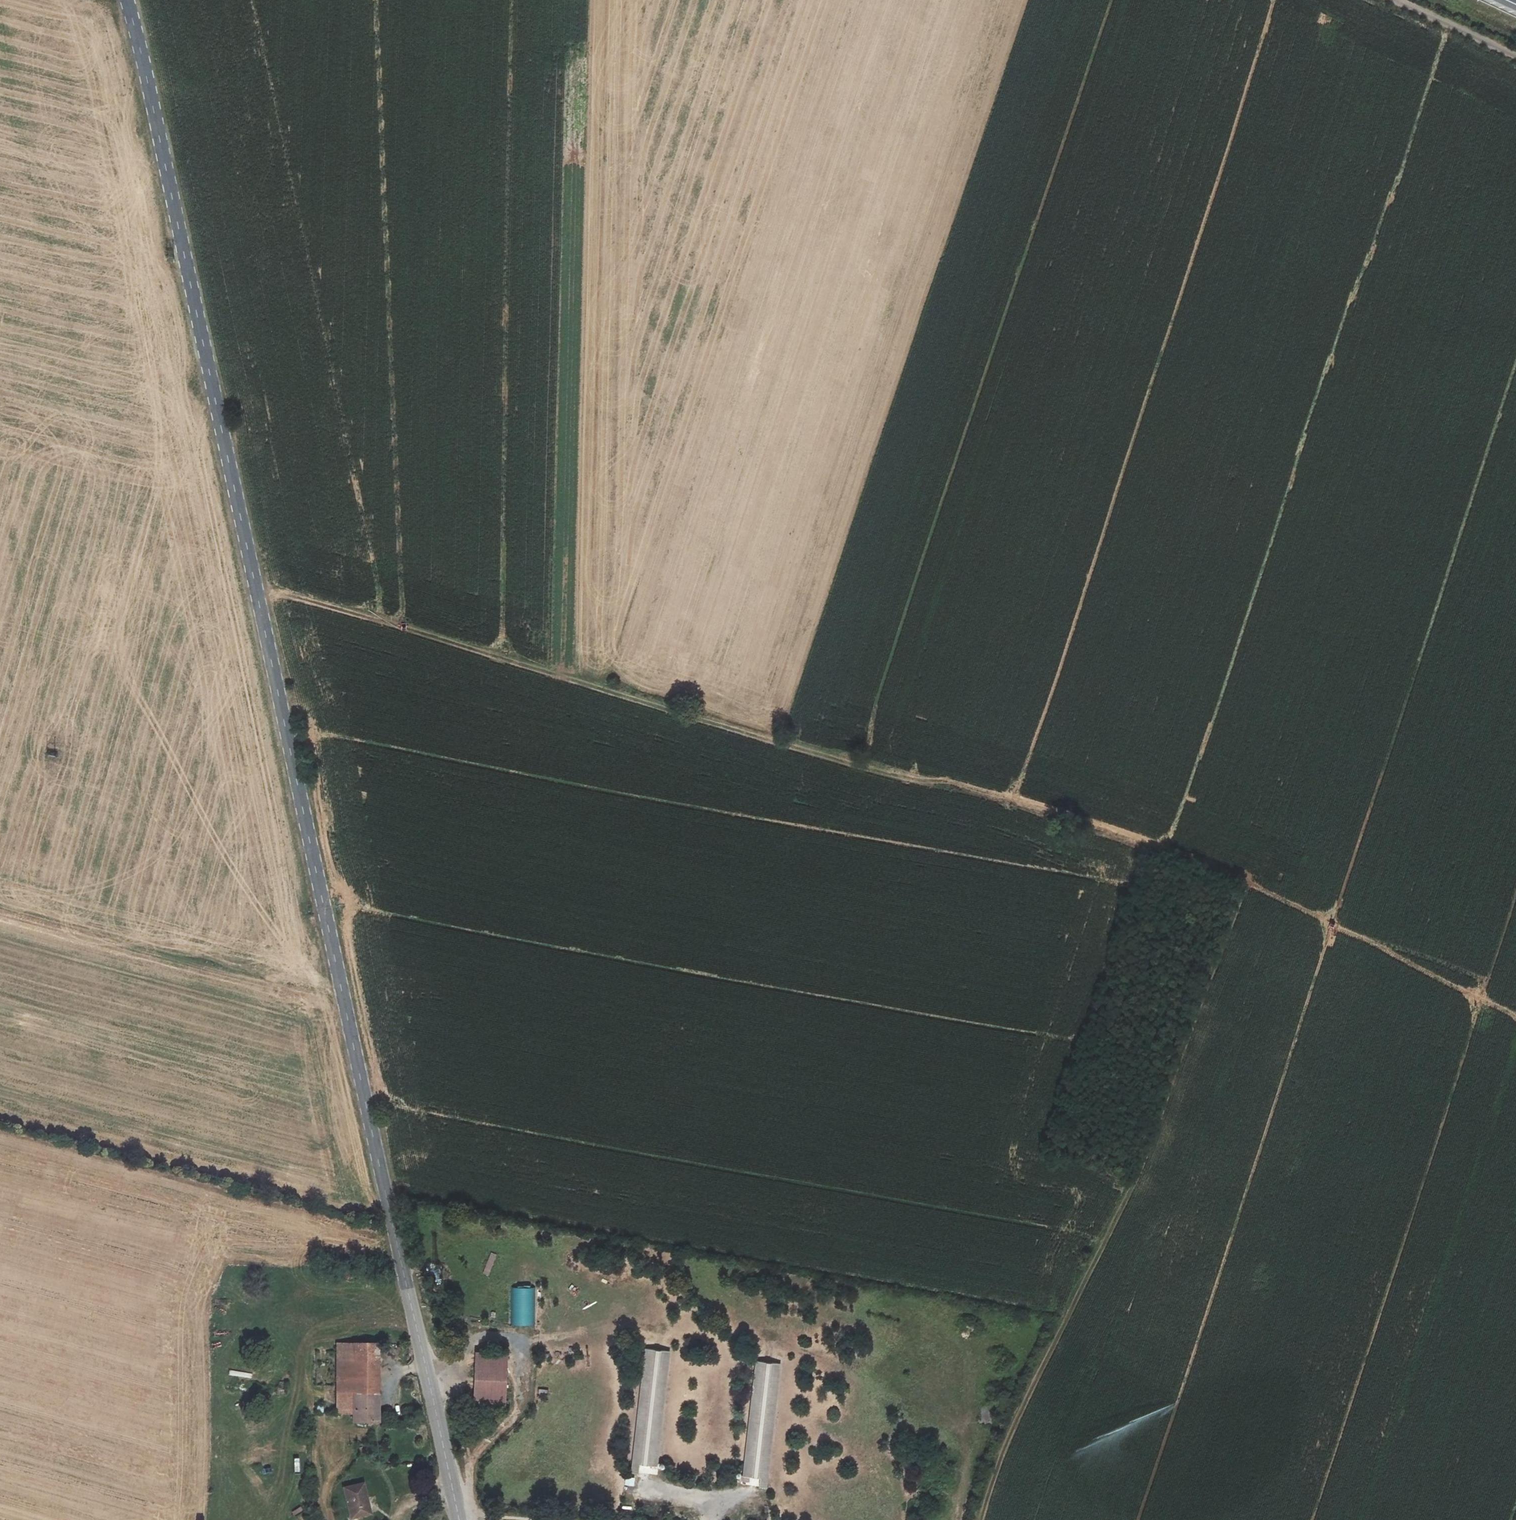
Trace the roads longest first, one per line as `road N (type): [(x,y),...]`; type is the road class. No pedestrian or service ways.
road 1 (tertiary): [(130,0),(459,1519)]
road 2 (track): [(1515,53),(1399,0)]

